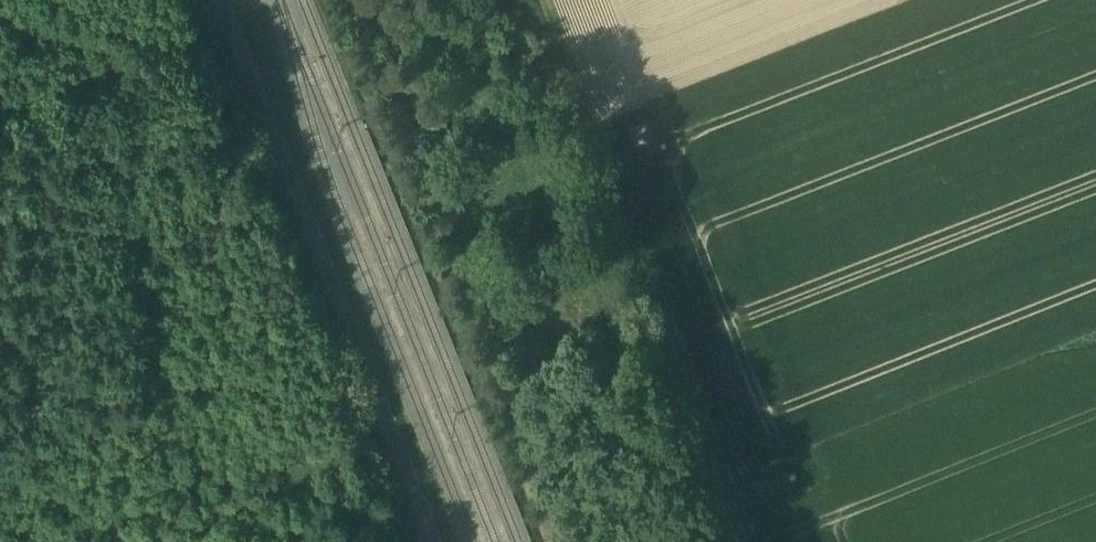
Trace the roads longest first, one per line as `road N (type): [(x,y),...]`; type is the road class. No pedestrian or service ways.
road 1 (track): [(435,541),(220,0)]
road 2 (track): [(555,0),(767,541)]

